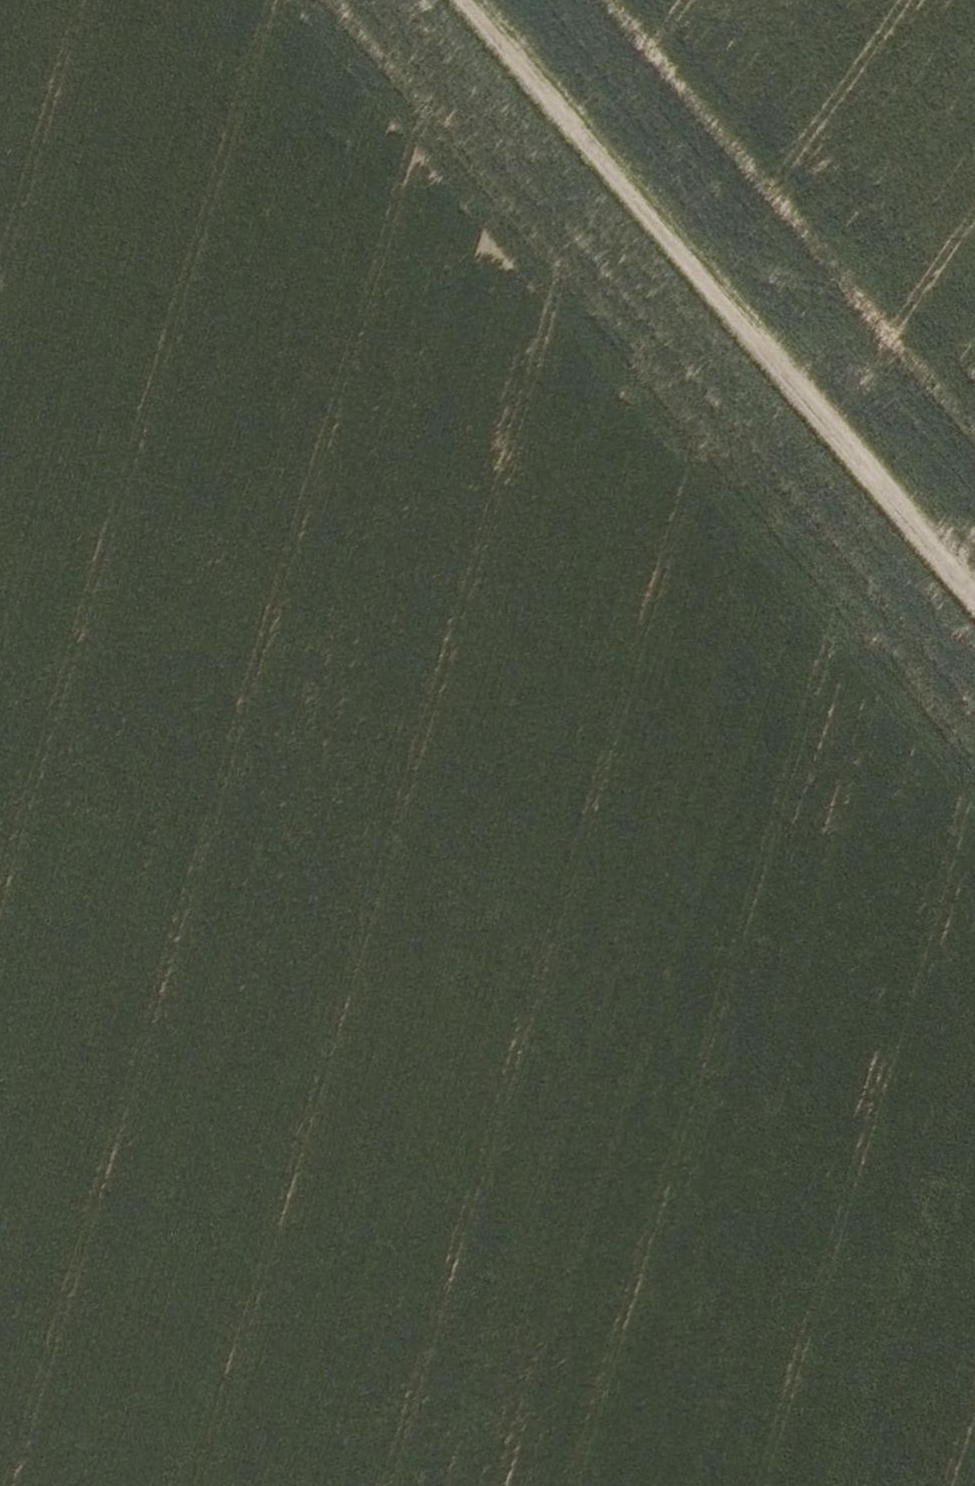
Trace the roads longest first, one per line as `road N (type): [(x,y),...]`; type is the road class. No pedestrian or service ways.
road 1 (track): [(468,0),(974,587)]

